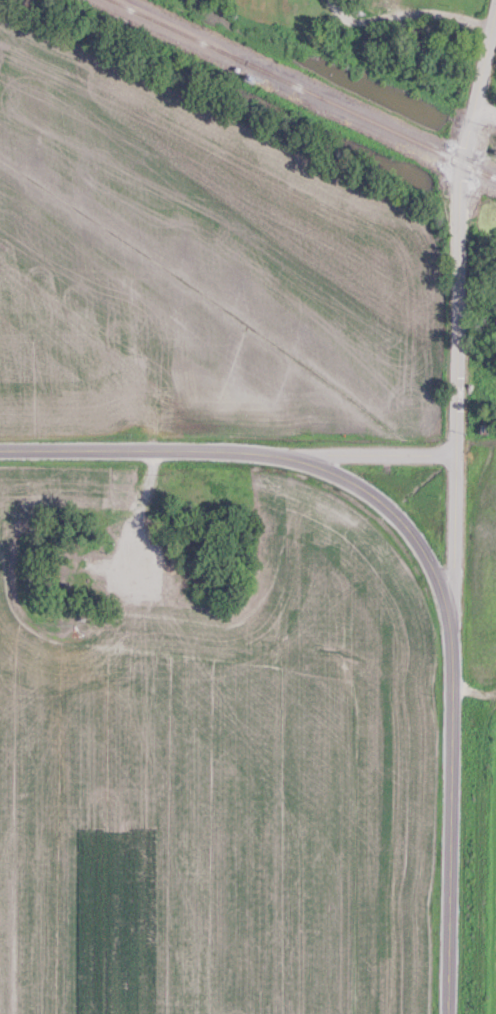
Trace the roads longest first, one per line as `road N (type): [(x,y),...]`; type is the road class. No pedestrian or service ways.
road 1 (secondary): [(0,452),(248,451),(301,461),(352,481),(415,540),(438,582),(451,662),(449,1013)]
road 2 (residential): [(453,453),(462,162),(495,2)]
road 3 (residential): [(453,453),(451,662)]
road 4 (residential): [(453,453),(248,451)]
road 5 (residential): [(333,0),(334,10),(357,21),(490,25)]

